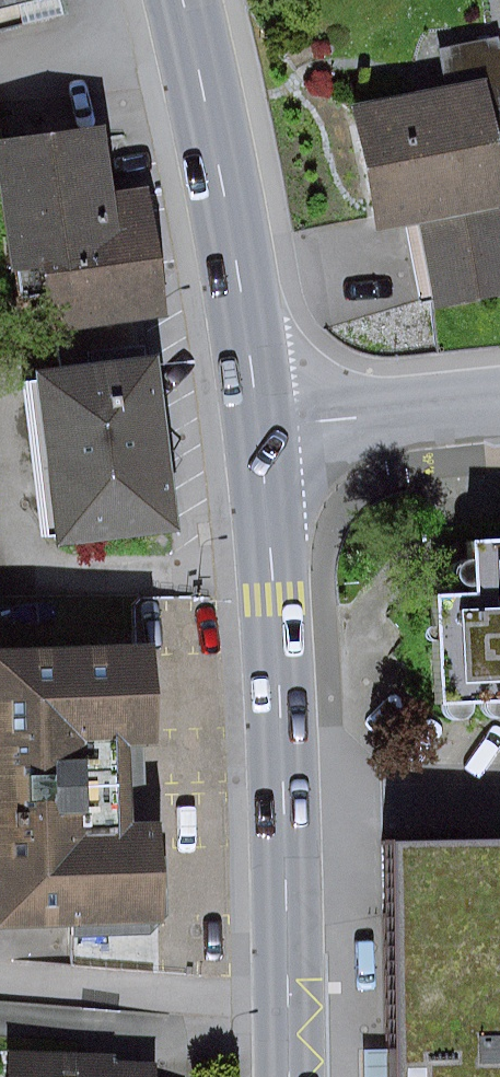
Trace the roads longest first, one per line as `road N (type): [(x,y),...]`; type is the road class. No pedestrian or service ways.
road 1 (primary): [(290,1076),(273,597),(257,429)]
road 2 (primary): [(182,0),(215,142),(257,429)]
road 3 (residential): [(499,410),(257,429)]

